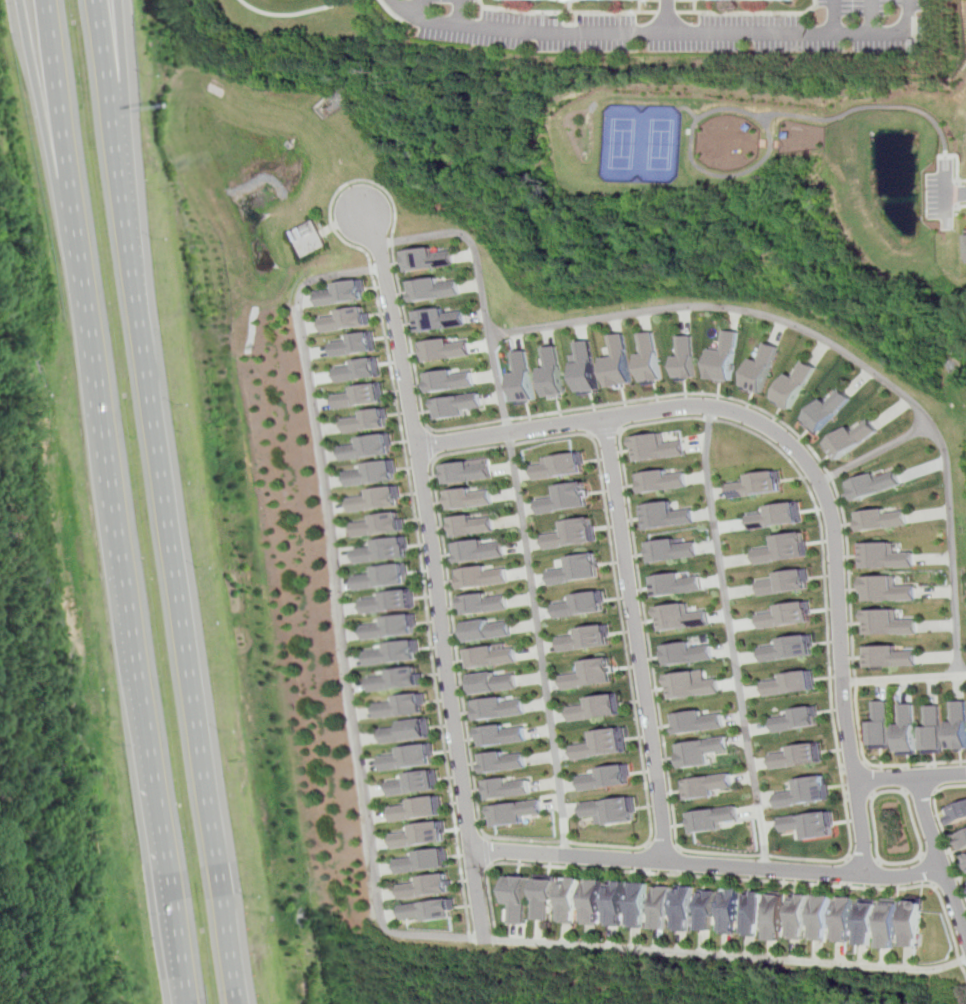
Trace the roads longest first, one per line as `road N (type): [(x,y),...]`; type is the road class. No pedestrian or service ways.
road 1 (motorway): [(243,1003),(97,0)]
road 2 (residential): [(864,877),(841,675),(836,535),(820,481),(788,441),(747,415),(705,406),(413,445)]
road 3 (residential): [(369,217),(384,248),(485,940)]
road 4 (motorway): [(76,209),(173,878)]
road 5 (residential): [(942,867),(864,877),(472,849)]
road 6 (residential): [(662,863),(603,418)]
road 7 (motorway): [(136,267),(116,0)]
road 8 (motorway): [(21,0),(76,209)]
road 9 (motorway): [(46,0),(76,209)]
road 10 (residential): [(917,777),(965,933)]
road 11 (motorway): [(173,878),(191,1003)]

